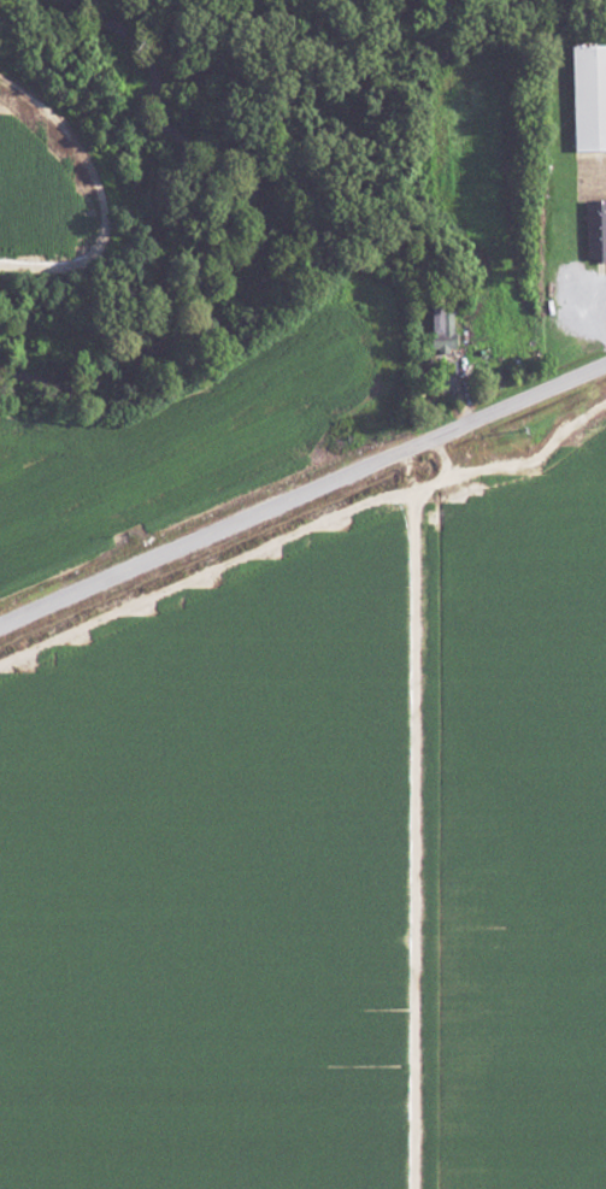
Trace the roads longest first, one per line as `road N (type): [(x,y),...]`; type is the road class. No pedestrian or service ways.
road 1 (residential): [(412,1188),(416,449)]
road 2 (residential): [(605,363),(0,626)]

